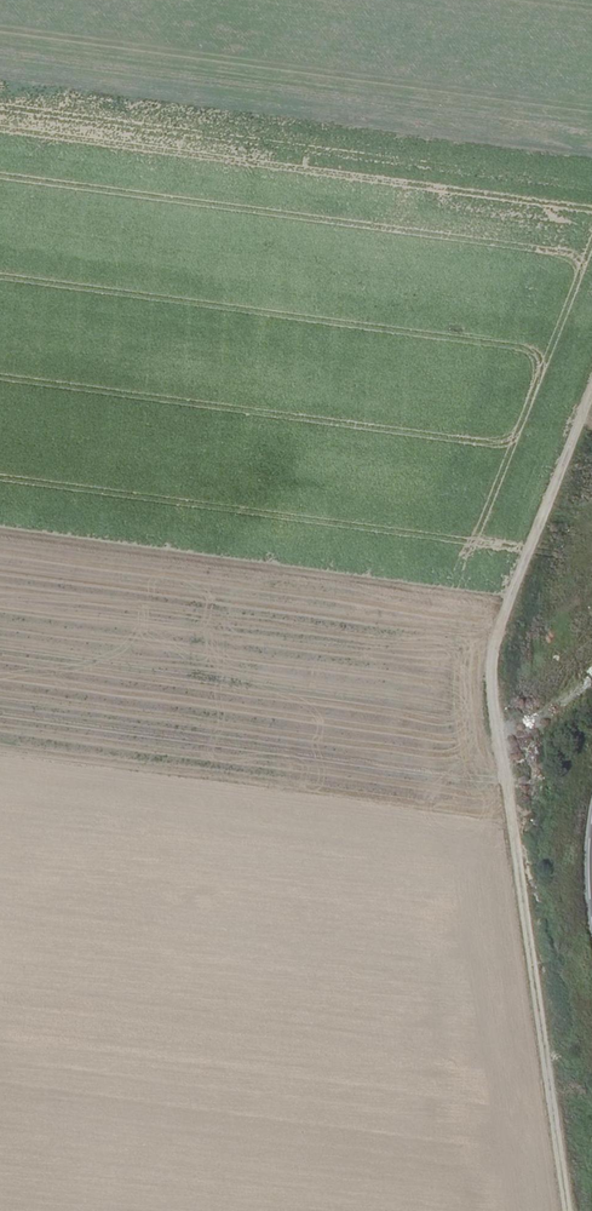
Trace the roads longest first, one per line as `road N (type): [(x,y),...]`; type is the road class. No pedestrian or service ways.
road 1 (track): [(591,370),(487,647),(486,690),(560,1210)]

